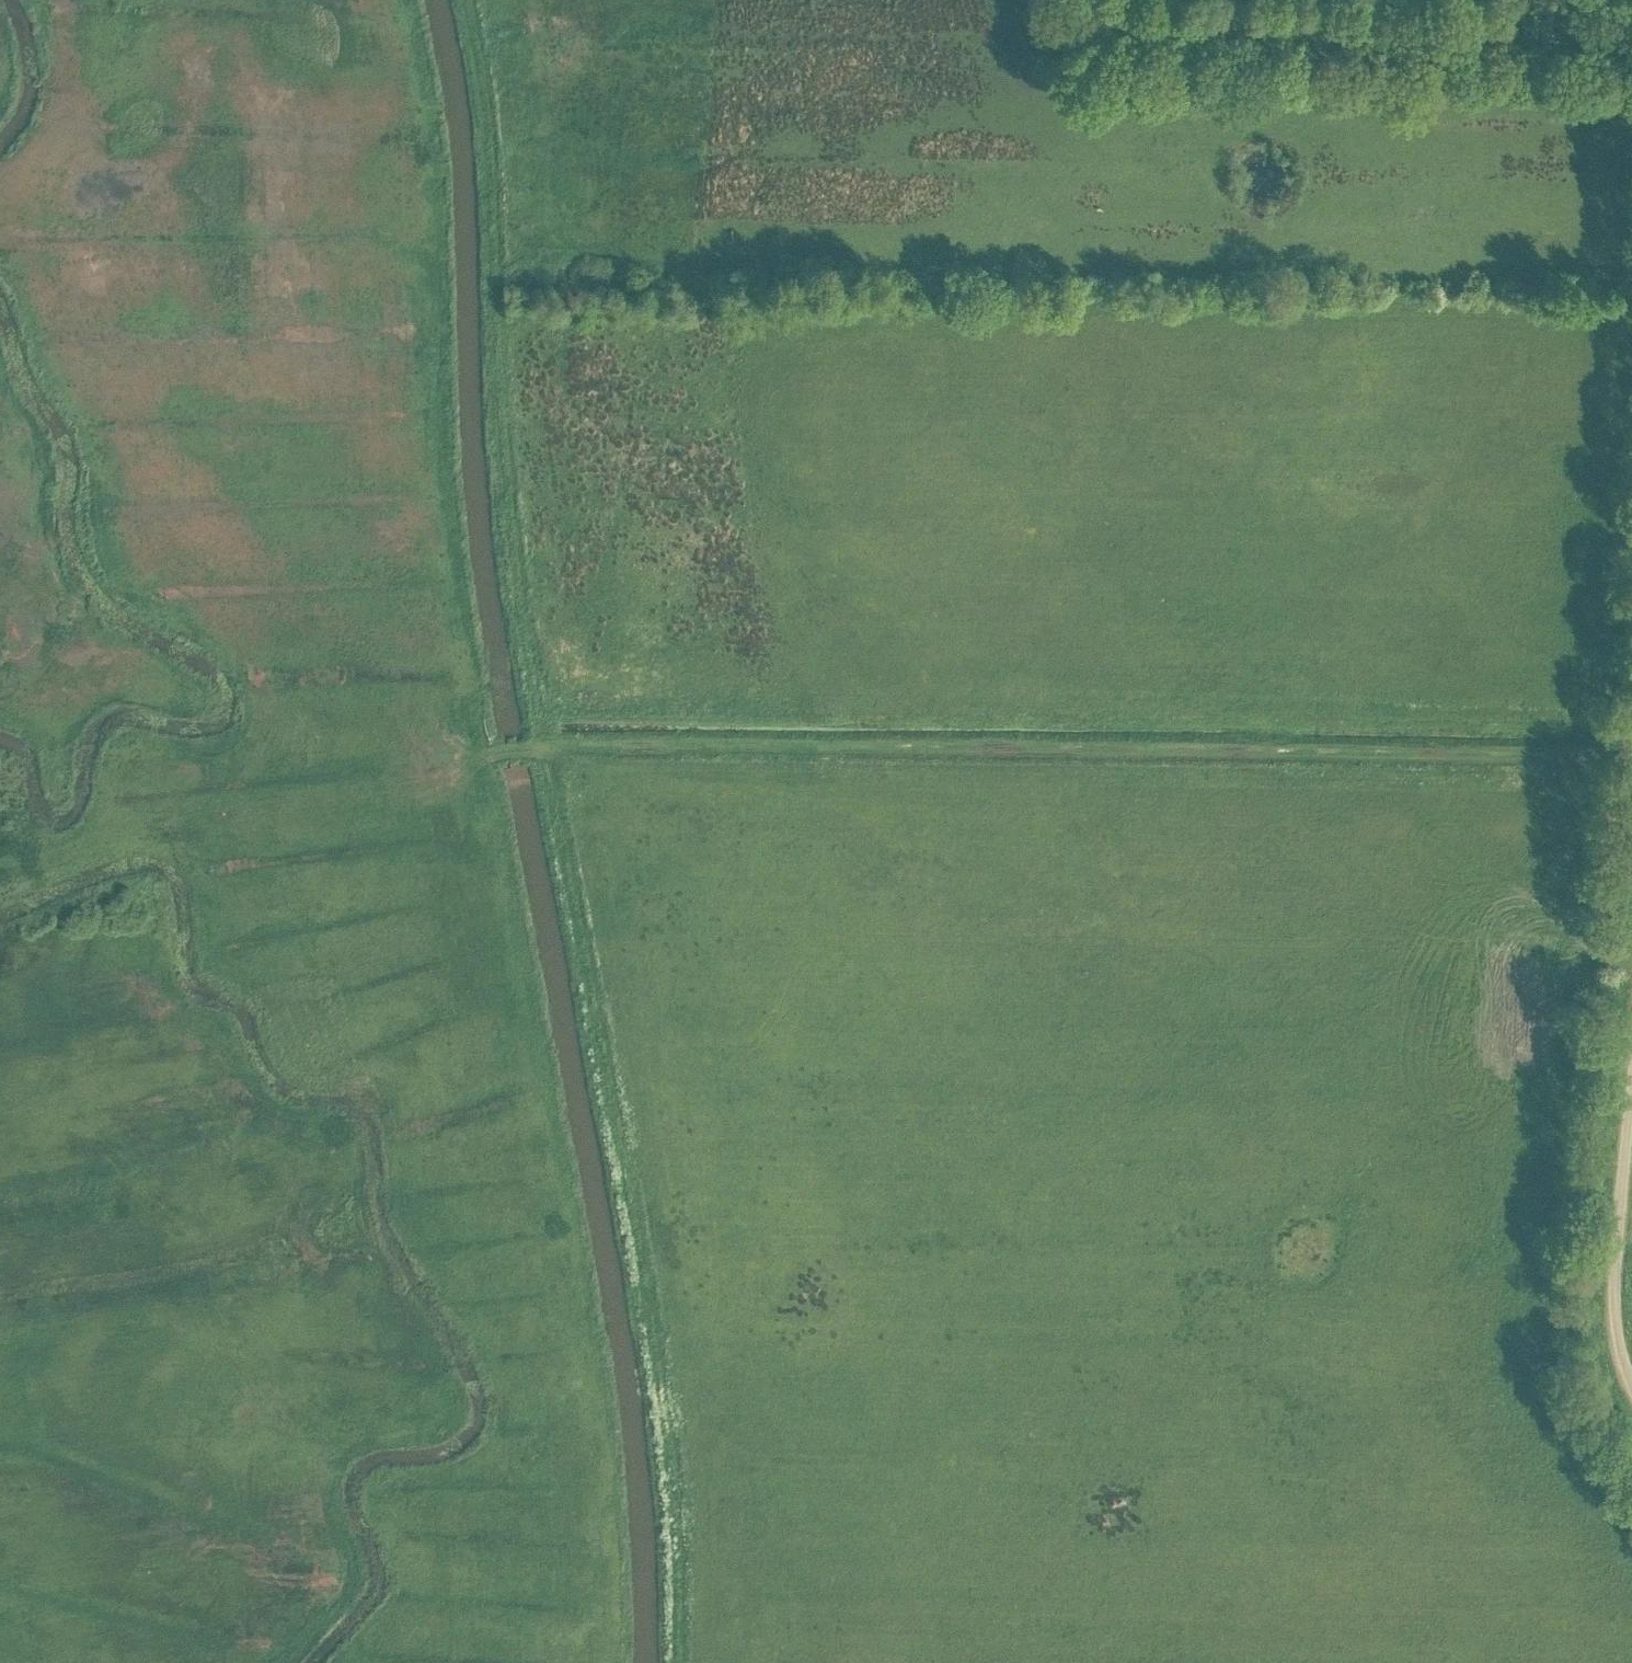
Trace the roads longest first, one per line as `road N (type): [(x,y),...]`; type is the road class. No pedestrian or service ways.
road 1 (track): [(1631,37),(1140,31),(1103,12),(1099,0)]

